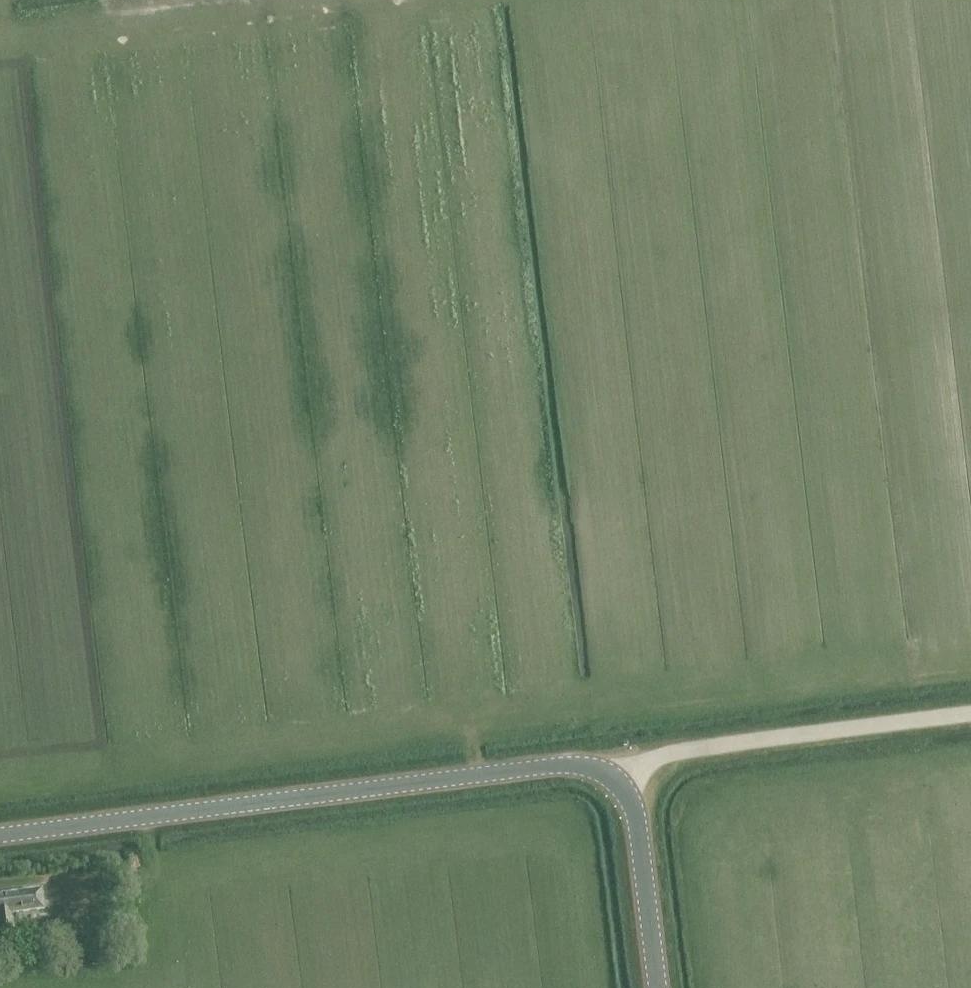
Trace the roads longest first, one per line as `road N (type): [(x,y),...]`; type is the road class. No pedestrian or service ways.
road 1 (tertiary): [(0,835),(535,768),(596,770),(615,782)]
road 2 (unclassified): [(615,782),(685,751),(970,714)]
road 3 (tertiary): [(659,987),(635,813),(615,782)]

